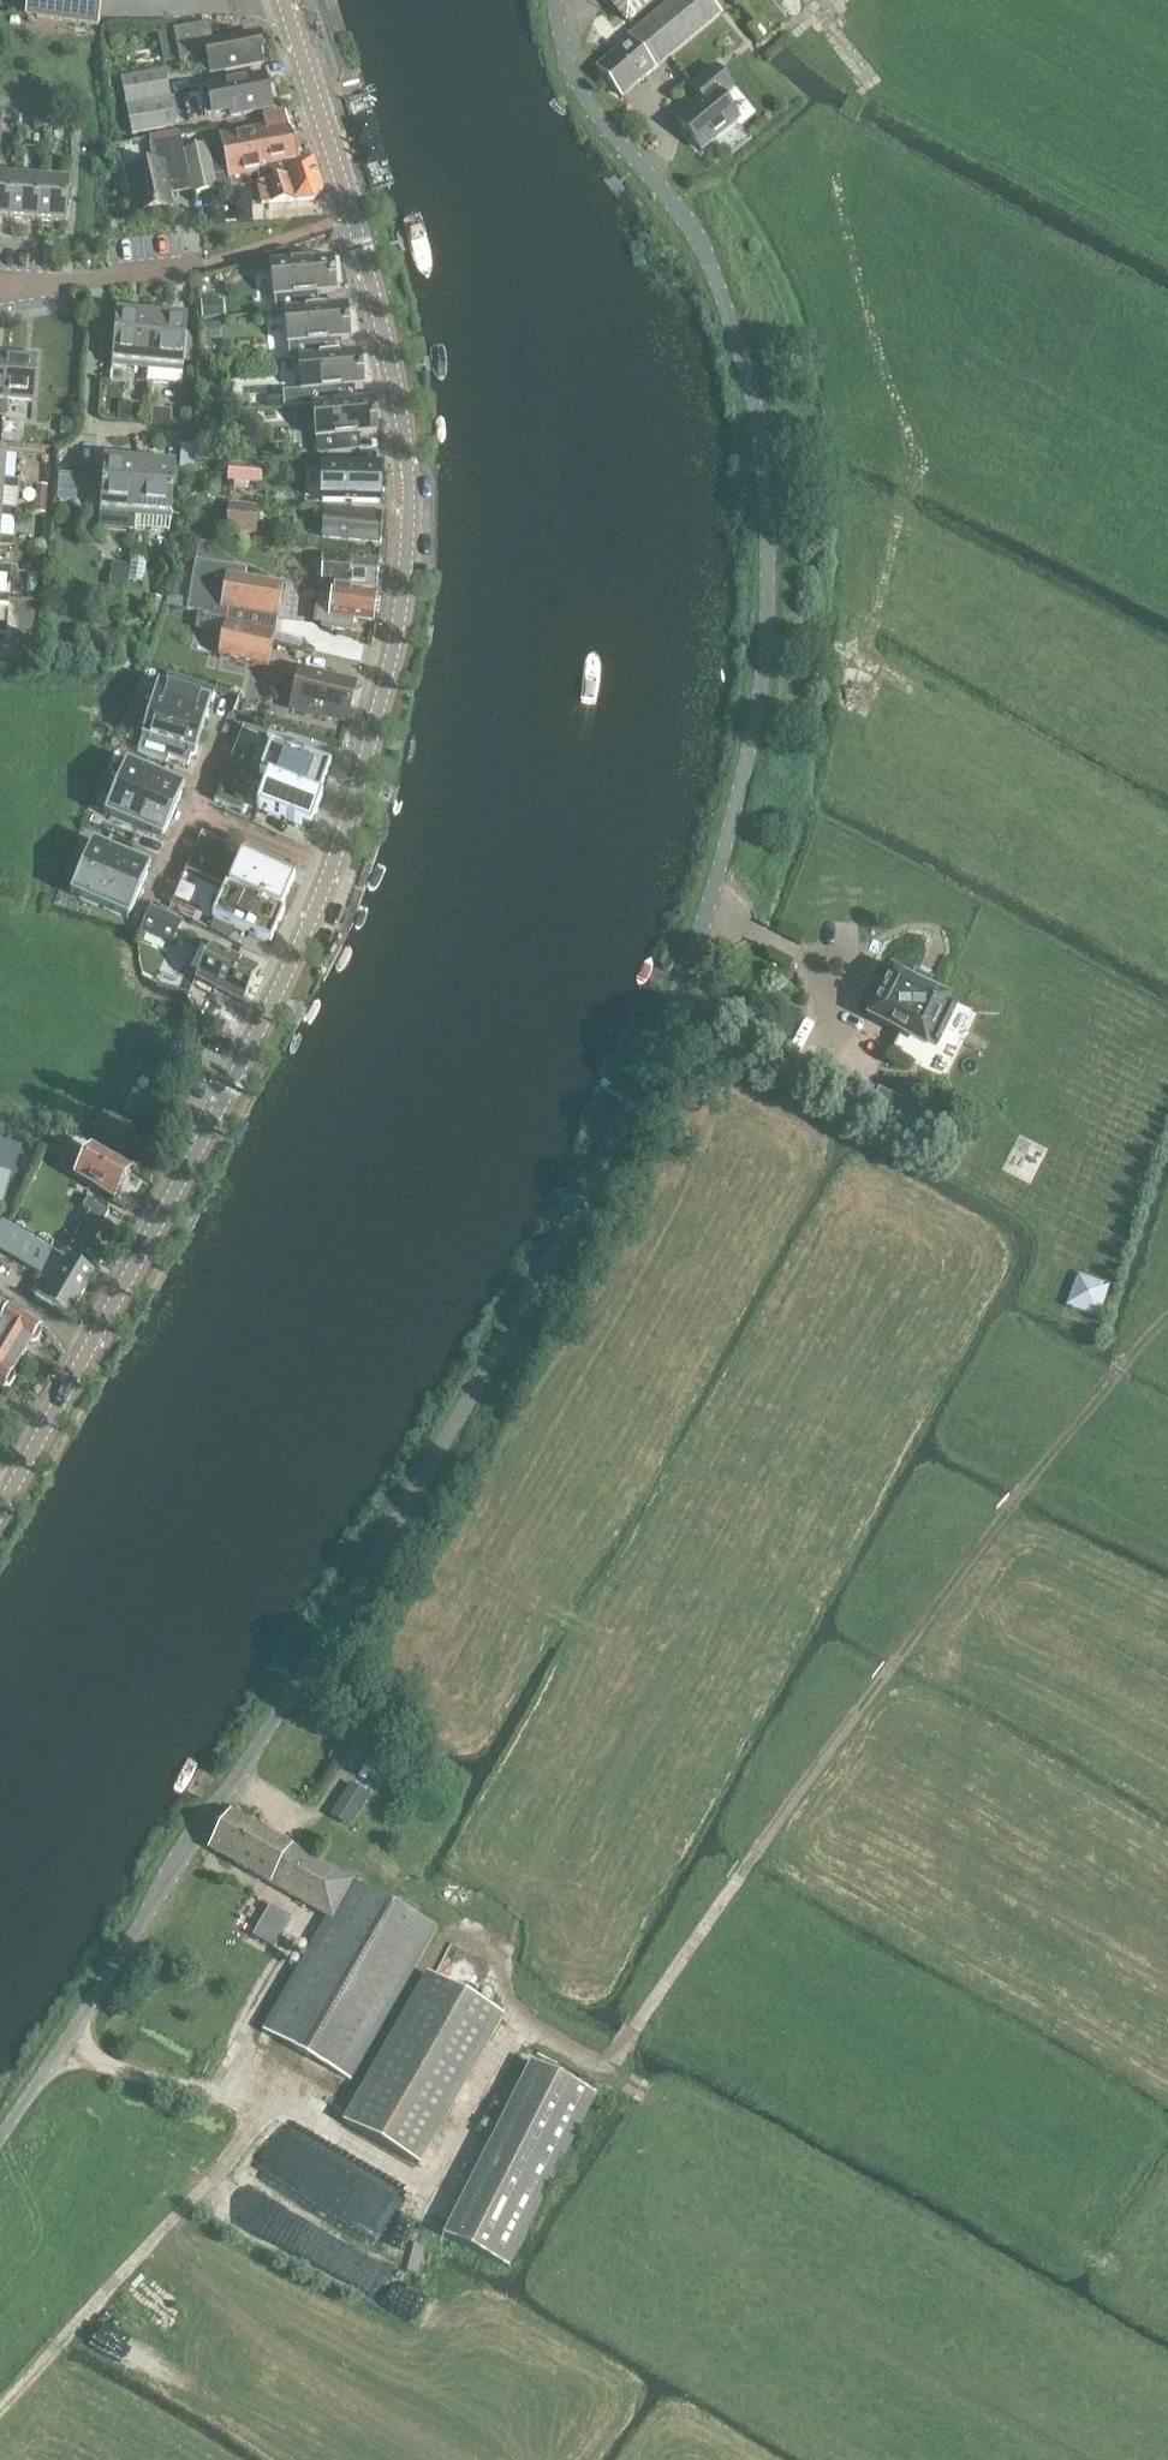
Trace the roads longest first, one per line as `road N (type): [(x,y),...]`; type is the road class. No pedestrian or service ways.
road 1 (unclassified): [(0,2145),(543,1285),(660,1047),(723,884),(754,745),(770,606),(760,425),(709,258),(580,87),(560,0)]
road 2 (tertiary): [(9,1494),(311,931),(354,826),(400,646),(412,490),(405,430),(356,221),(286,0)]
road 3 (track): [(65,2049),(103,2067),(269,2112),(433,2185),(519,2034),(580,2065),(618,2054),(1008,1511),(1167,1315)]
road 4 (track): [(0,2411),(244,2153),(269,2112),(243,2037),(311,1920),(190,1851)]
road 5 (track): [(893,394),(831,158),(867,94),(831,23),(835,0)]
road 6 (track): [(869,658),(901,507),(920,473),(893,394)]
road 7 (residential): [(199,270),(0,292)]
road 8 (track): [(893,394),(844,411),(760,425)]

